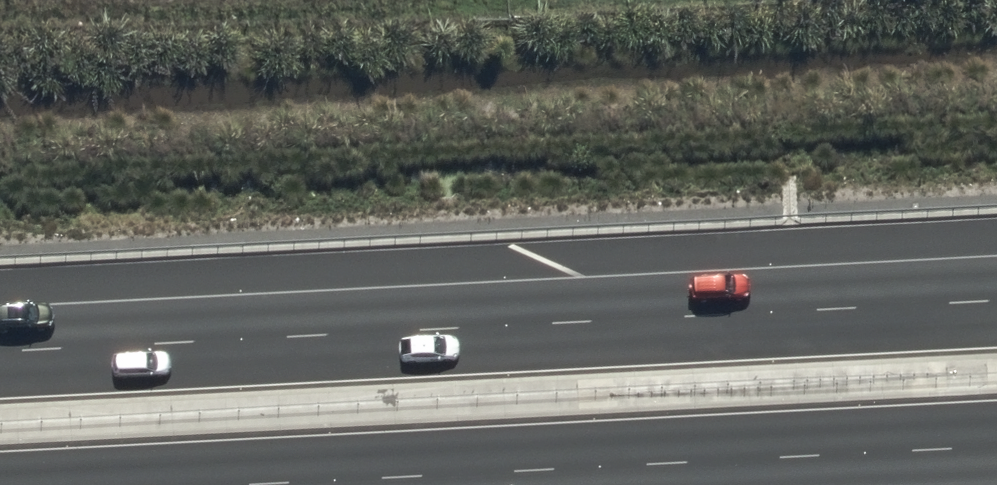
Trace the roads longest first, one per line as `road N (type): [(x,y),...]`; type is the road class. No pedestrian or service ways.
road 1 (trunk): [(0,352),(996,300)]
road 2 (trunk): [(996,447),(262,484)]

